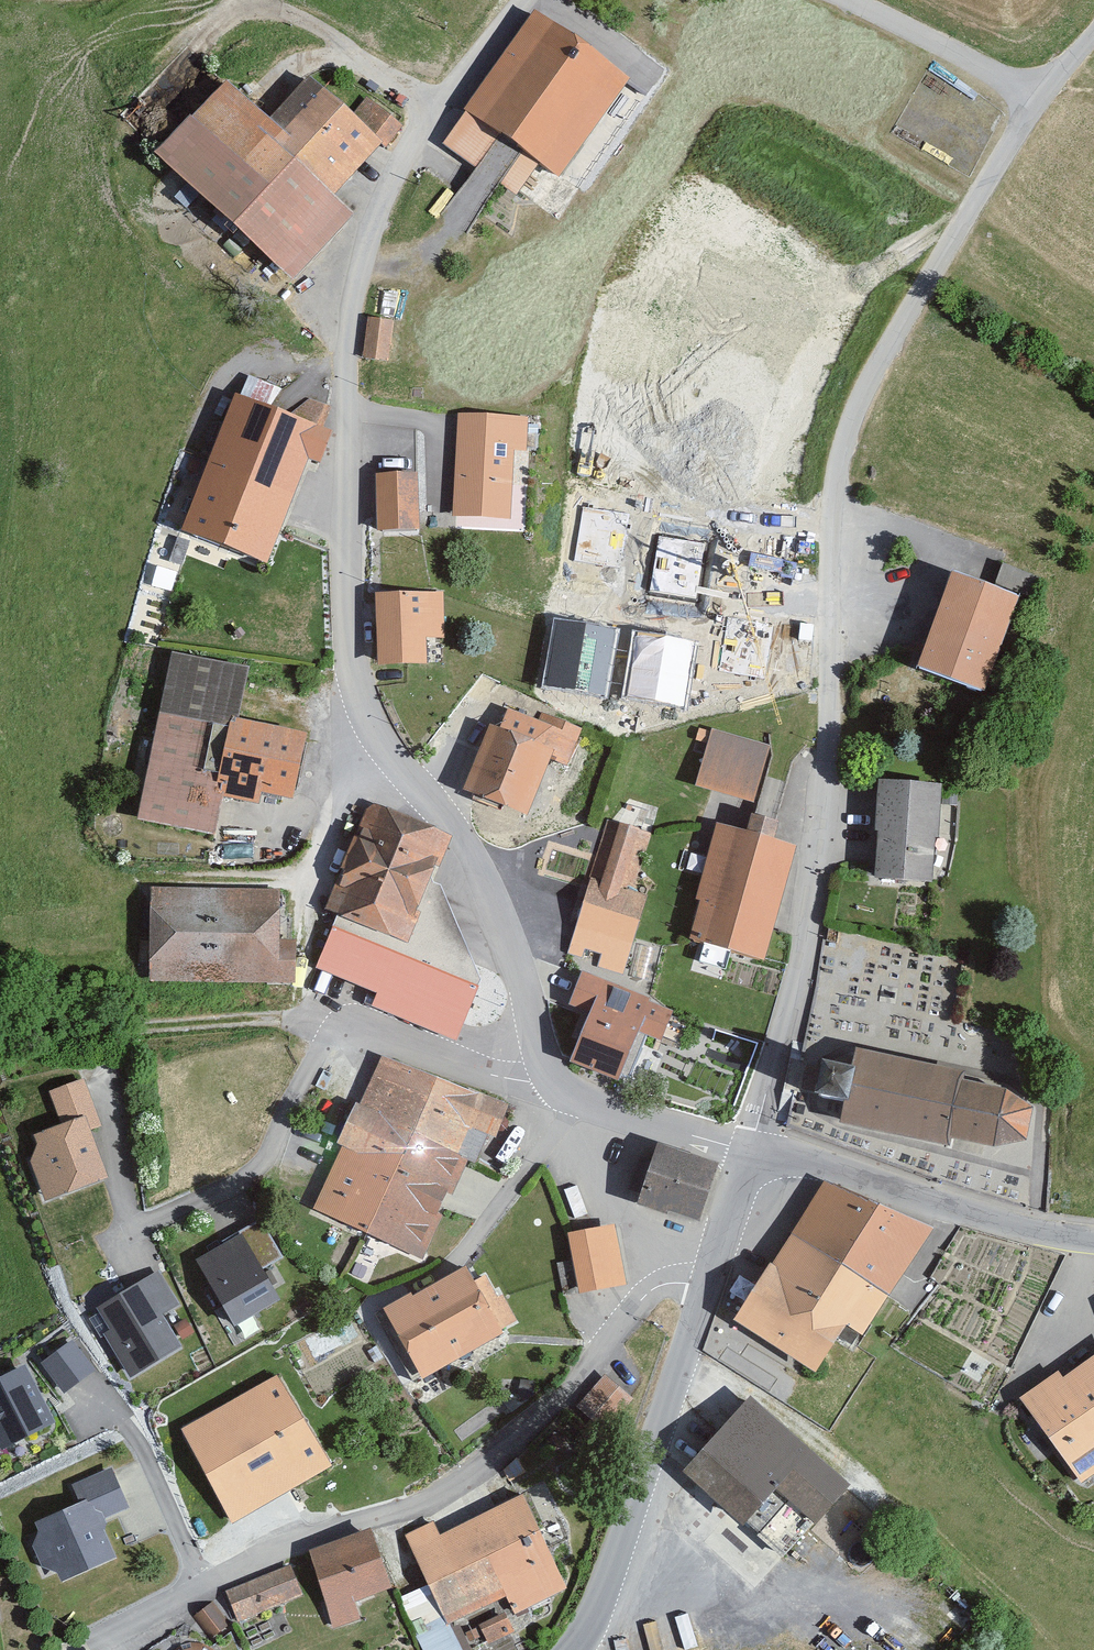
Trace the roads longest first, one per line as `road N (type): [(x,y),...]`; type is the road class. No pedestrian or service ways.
road 1 (residential): [(528,0),(420,139),(354,264),(346,390),(353,680),(366,727),(464,836),(484,872),(554,1085)]
road 2 (residential): [(752,1151),(811,925),(834,666),(831,537),(850,422),(1038,99)]
road 3 (residential): [(704,1286),(661,1286),(638,1302),(599,1357),(466,1479),(411,1509),(309,1538),(201,1582),(91,1638)]
road 4 (tertiary): [(576,1649),(619,1578),(704,1286)]
road 5 (tertiary): [(752,1151),(845,1169),(991,1220),(1093,1237)]
road 6 (track): [(333,1029),(247,1020),(0,1024)]
road 7 (residential): [(333,1029),(554,1085)]
road 8 (residential): [(554,1085),(568,1096),(752,1151)]
road 9 (residential): [(1038,99),(854,0)]
road 10 (tertiary): [(704,1286),(752,1151)]

